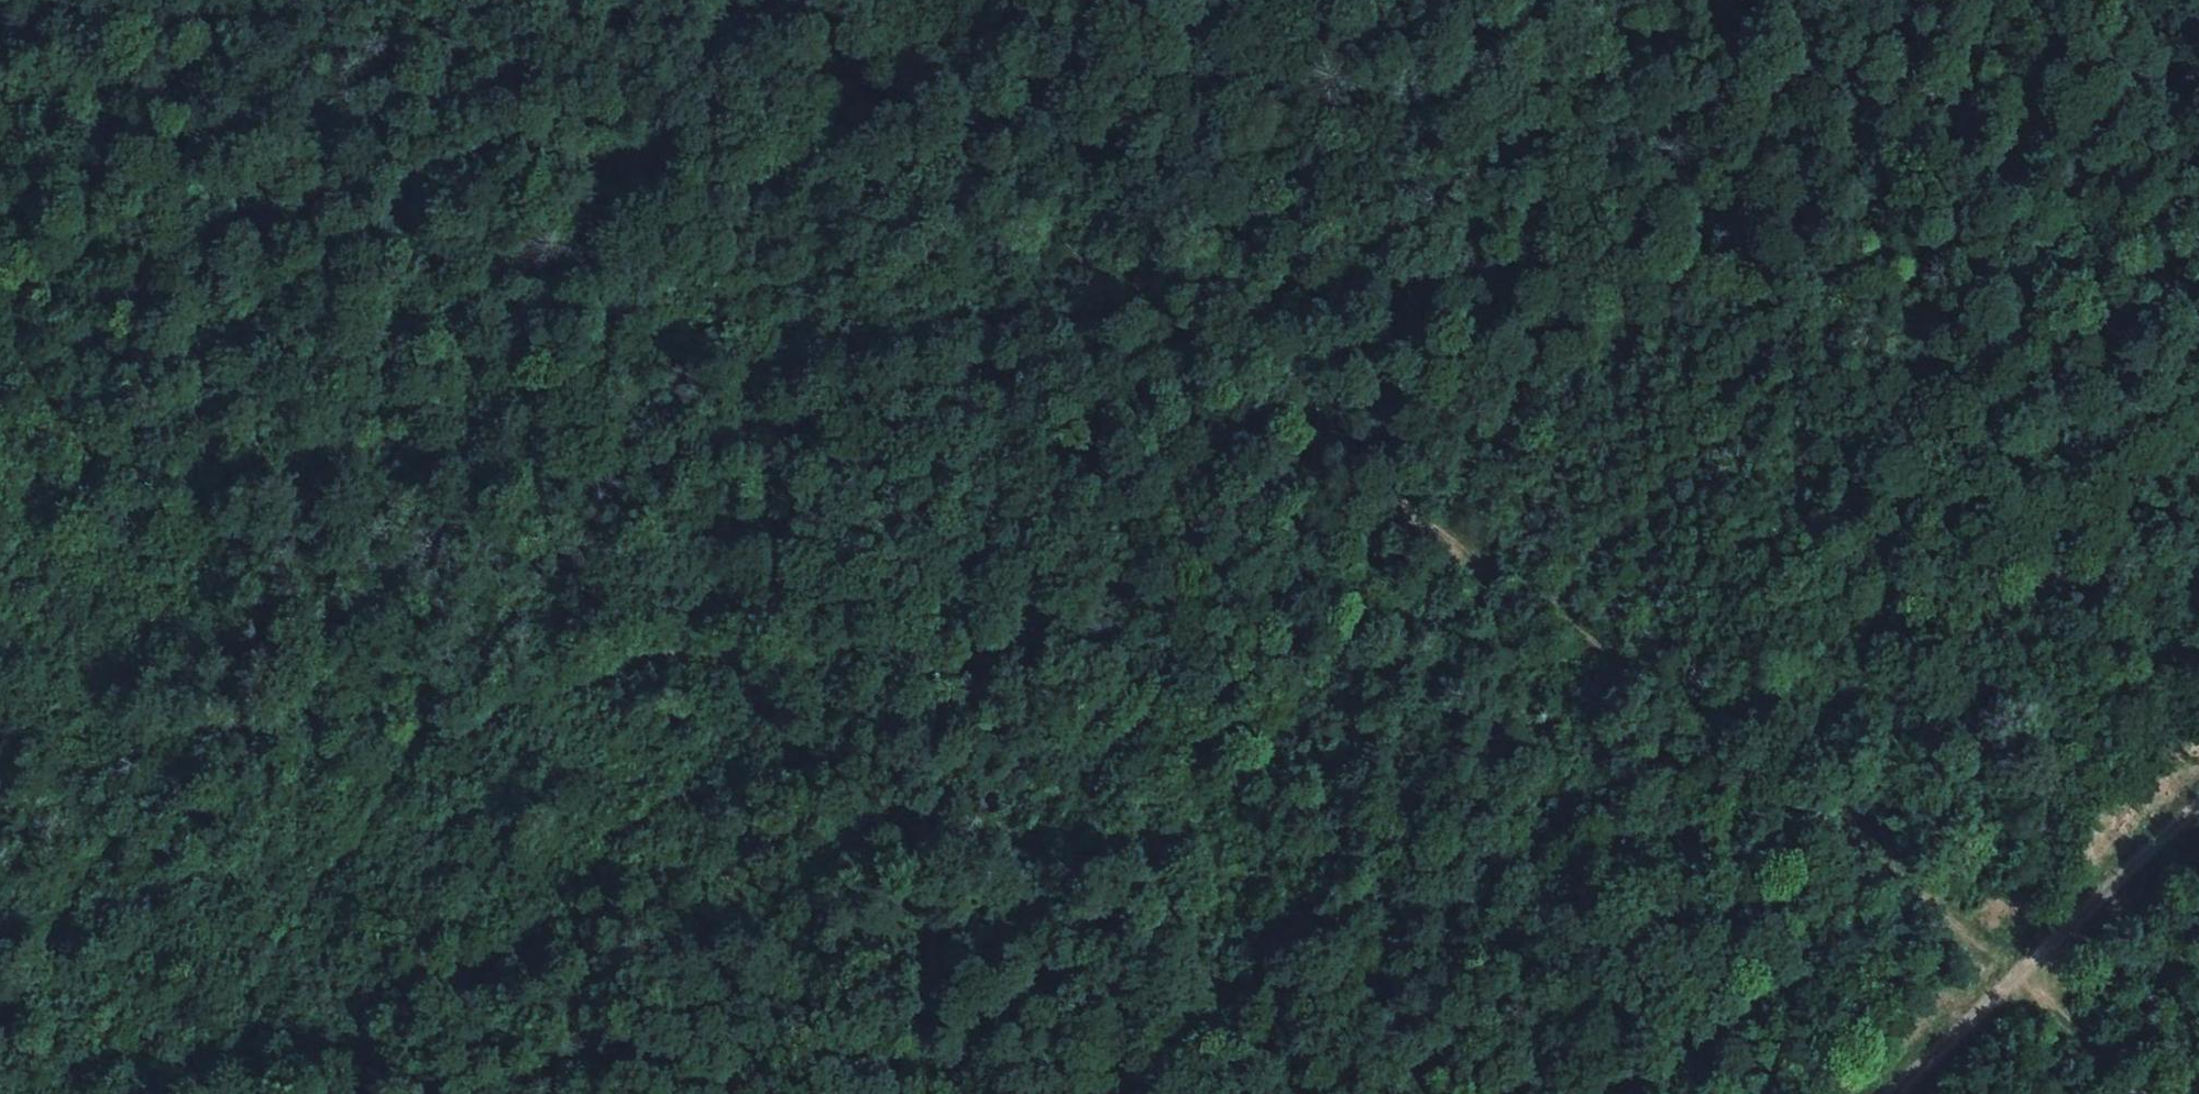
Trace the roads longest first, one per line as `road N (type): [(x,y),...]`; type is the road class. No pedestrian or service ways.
road 1 (track): [(2022,989),(2198,822)]
road 2 (track): [(1913,1093),(2022,989)]

